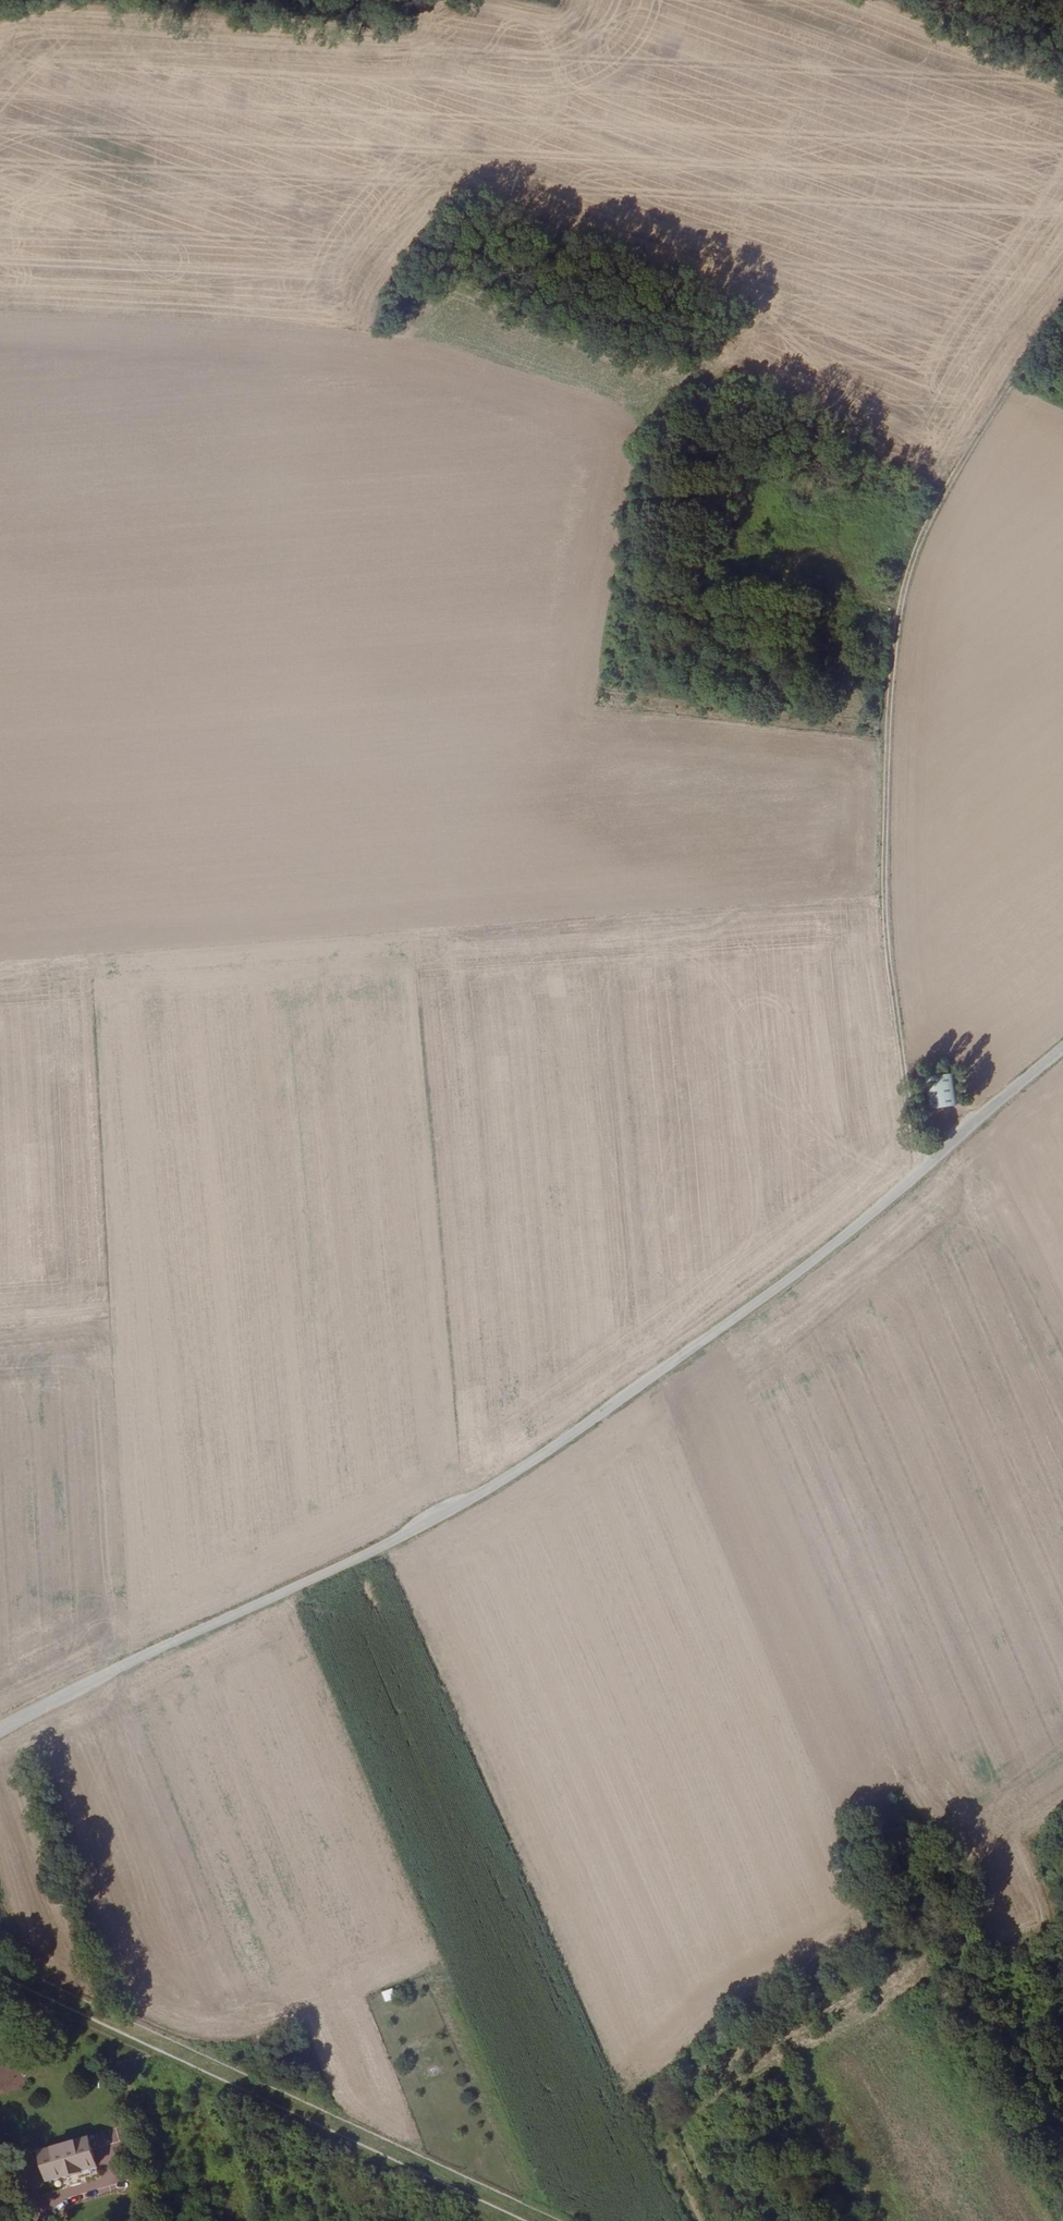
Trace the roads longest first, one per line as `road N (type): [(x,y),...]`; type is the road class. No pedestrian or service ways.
road 1 (unclassified): [(0,1727),(454,1507),(923,1173),(1062,1050)]
road 2 (track): [(923,1173),(887,941),(886,735),(895,631),(911,564),(941,498),(1062,308)]

